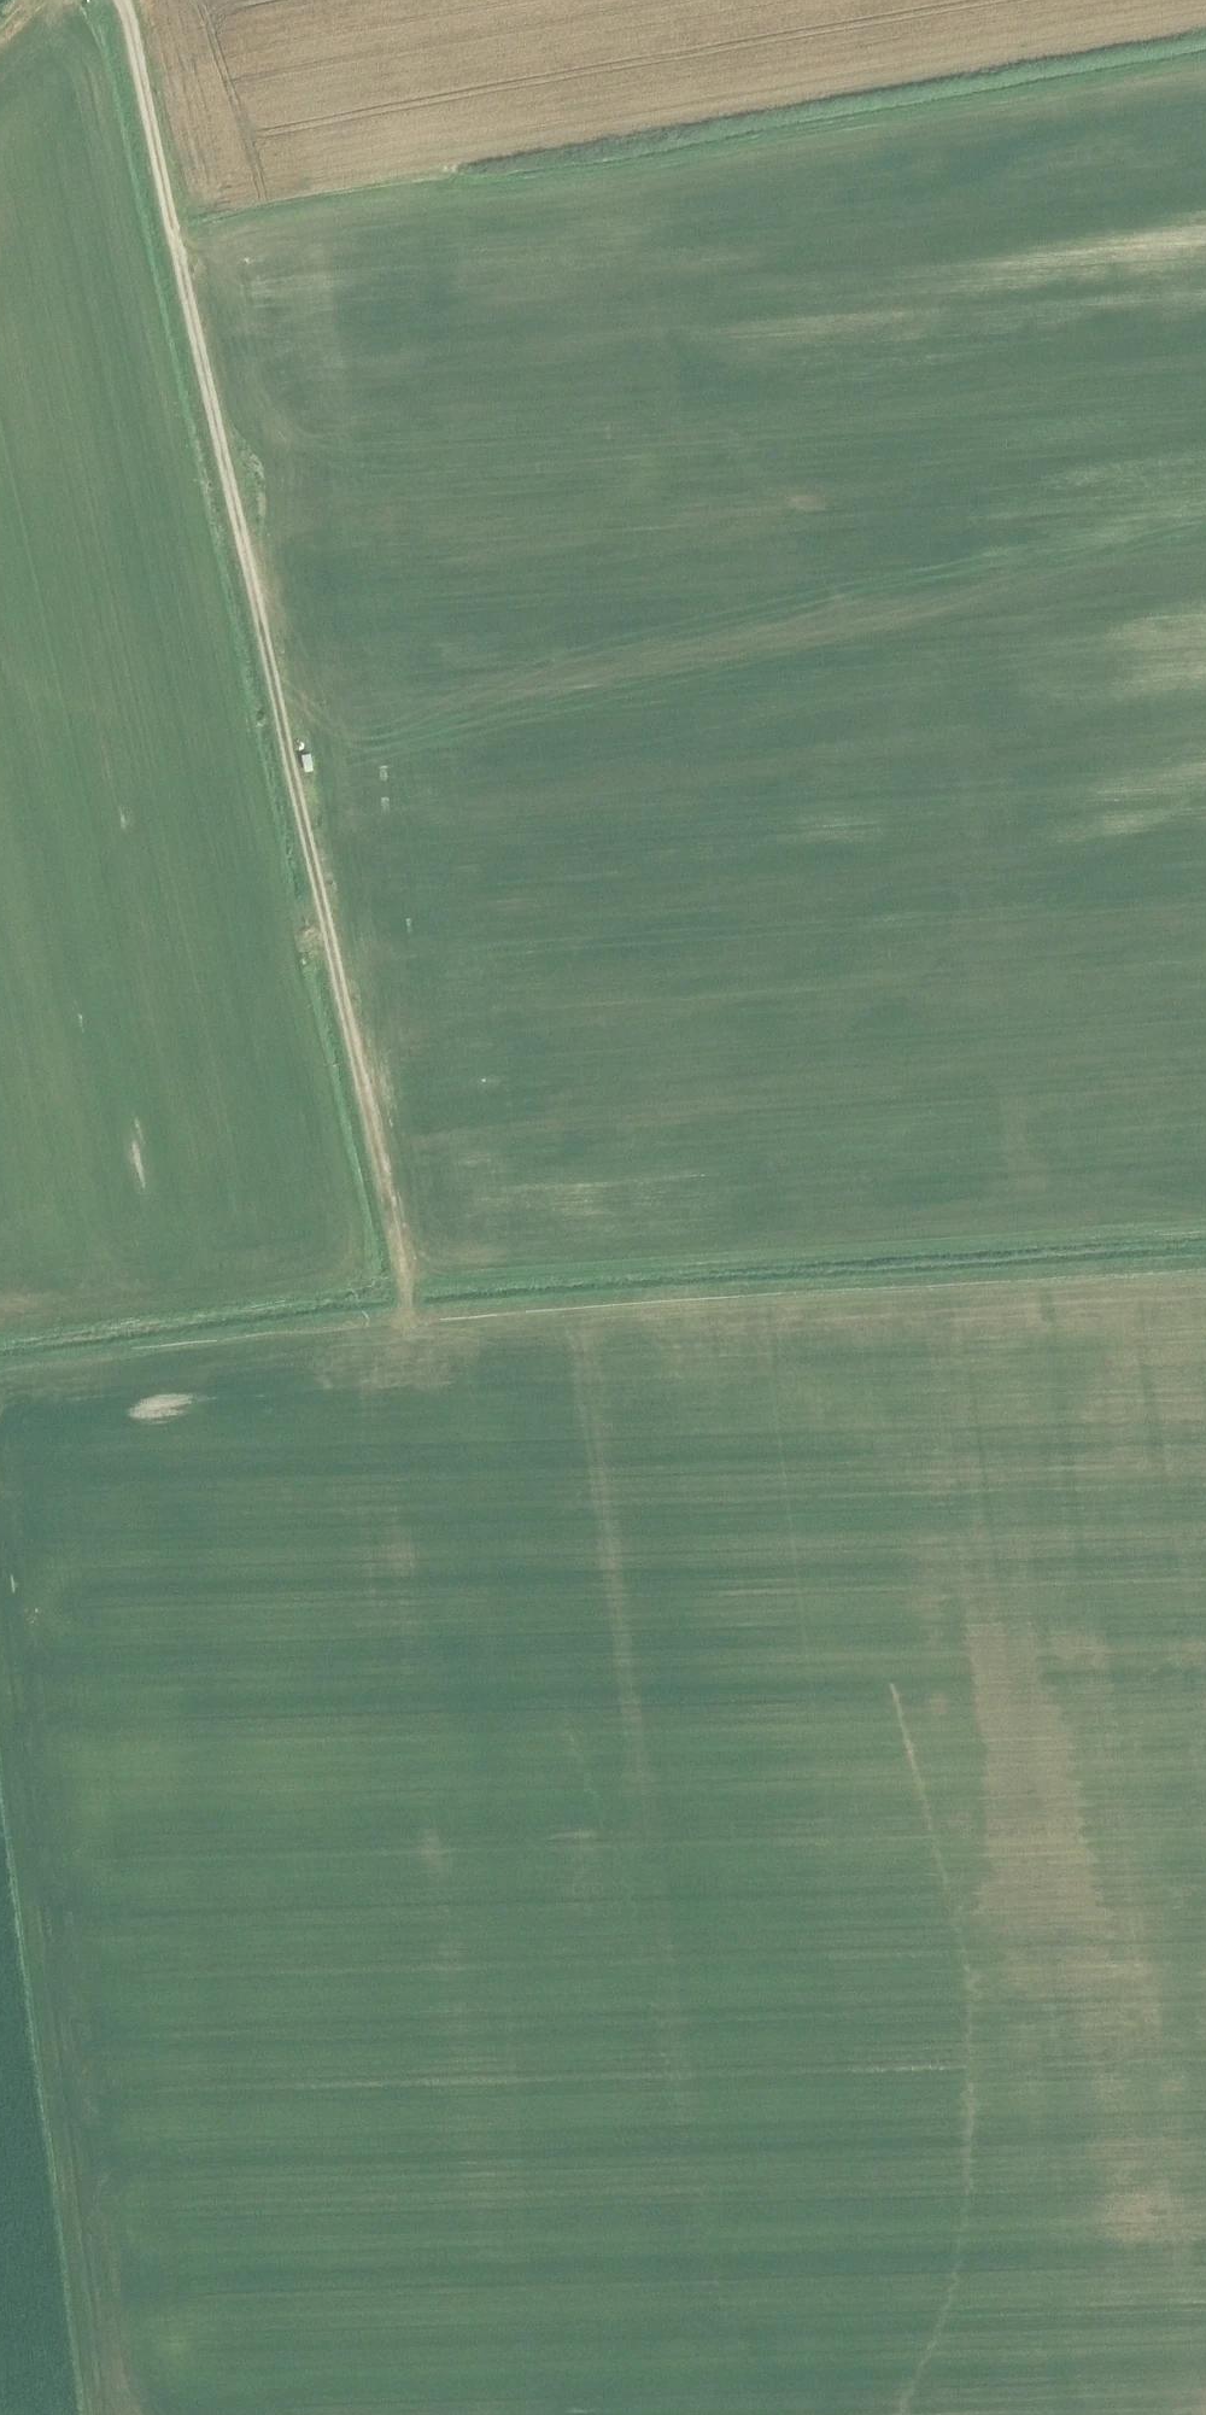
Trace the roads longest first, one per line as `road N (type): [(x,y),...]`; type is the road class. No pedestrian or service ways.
road 1 (track): [(117,0),(400,1293)]

